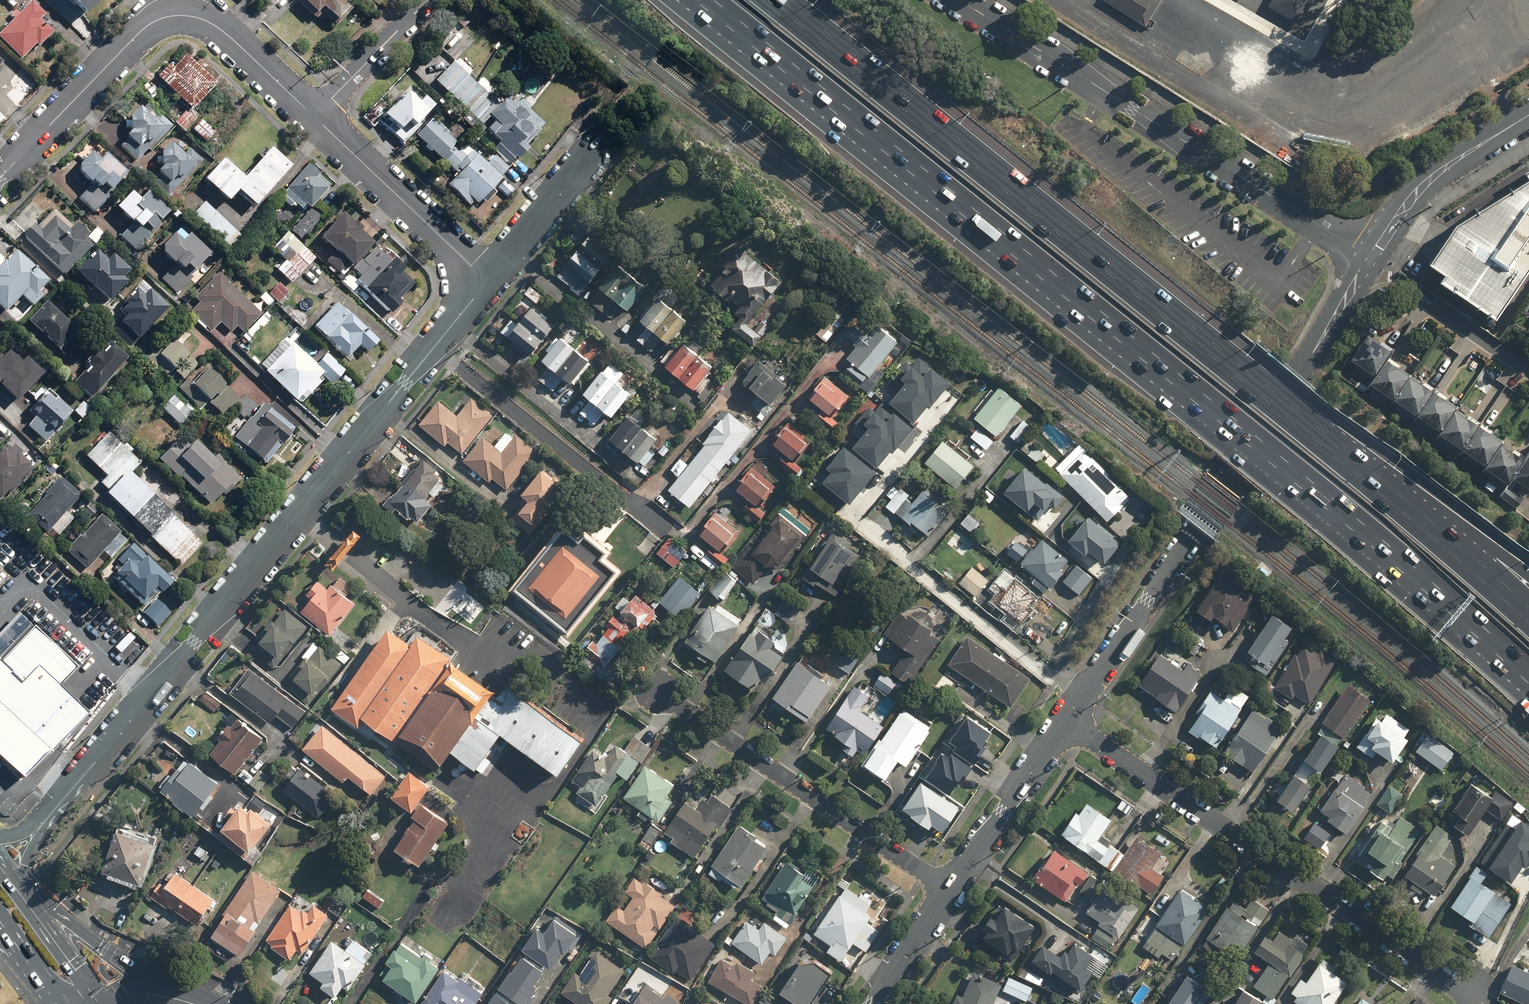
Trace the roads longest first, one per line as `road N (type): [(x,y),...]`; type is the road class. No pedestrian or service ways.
road 1 (motorway): [(1528,669),(1228,414),(714,0)]
road 2 (motorway): [(768,0),(1322,445)]
road 3 (residential): [(488,281),(43,825)]
road 4 (residential): [(1371,262),(1066,720)]
road 5 (residential): [(1471,997),(1066,720)]
road 6 (residential): [(1371,262),(963,0)]
road 7 (residential): [(314,116),(214,24),(170,16),(143,29),(0,179)]
road 8 (residential): [(949,892),(655,691)]
road 9 (motorway): [(1322,445),(1528,623)]
road 10 (motorway): [(1322,445),(1528,576)]
road 11 (residential): [(488,281),(314,116)]
road 12 (residential): [(1528,117),(1426,184),(1371,262)]
road 13 (residential): [(1066,720),(949,892)]
road 14 (residential): [(1528,371),(1371,262)]
road 15 (primary): [(37,912),(184,997)]
road 16 (residential): [(596,150),(488,281)]
road 17 (residential): [(428,0),(314,116)]
road 18 (residential): [(949,892),(869,1003)]

